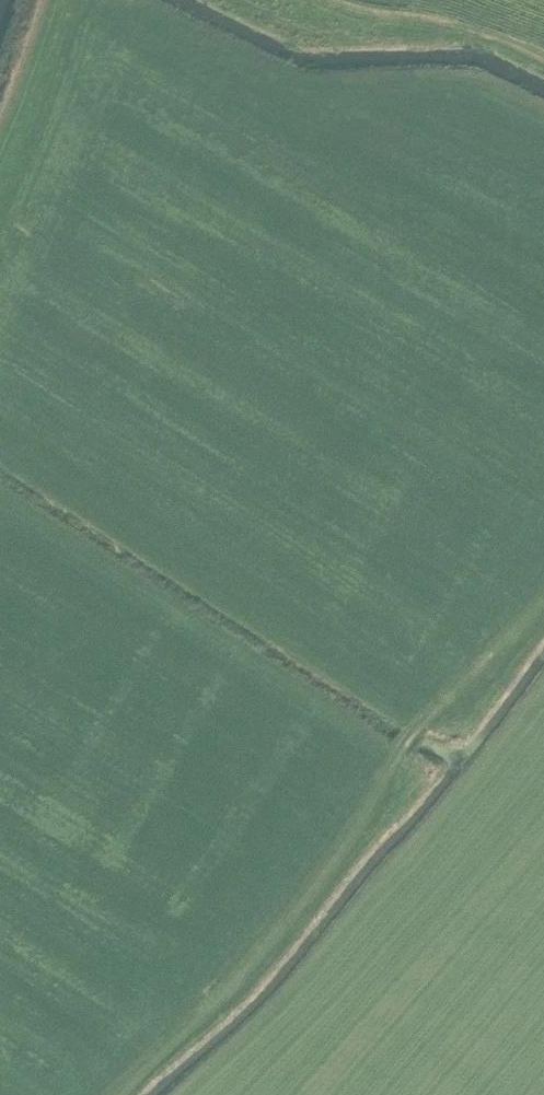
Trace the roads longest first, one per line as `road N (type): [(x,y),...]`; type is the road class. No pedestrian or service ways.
road 1 (track): [(94,1094),(391,762),(543,570)]

